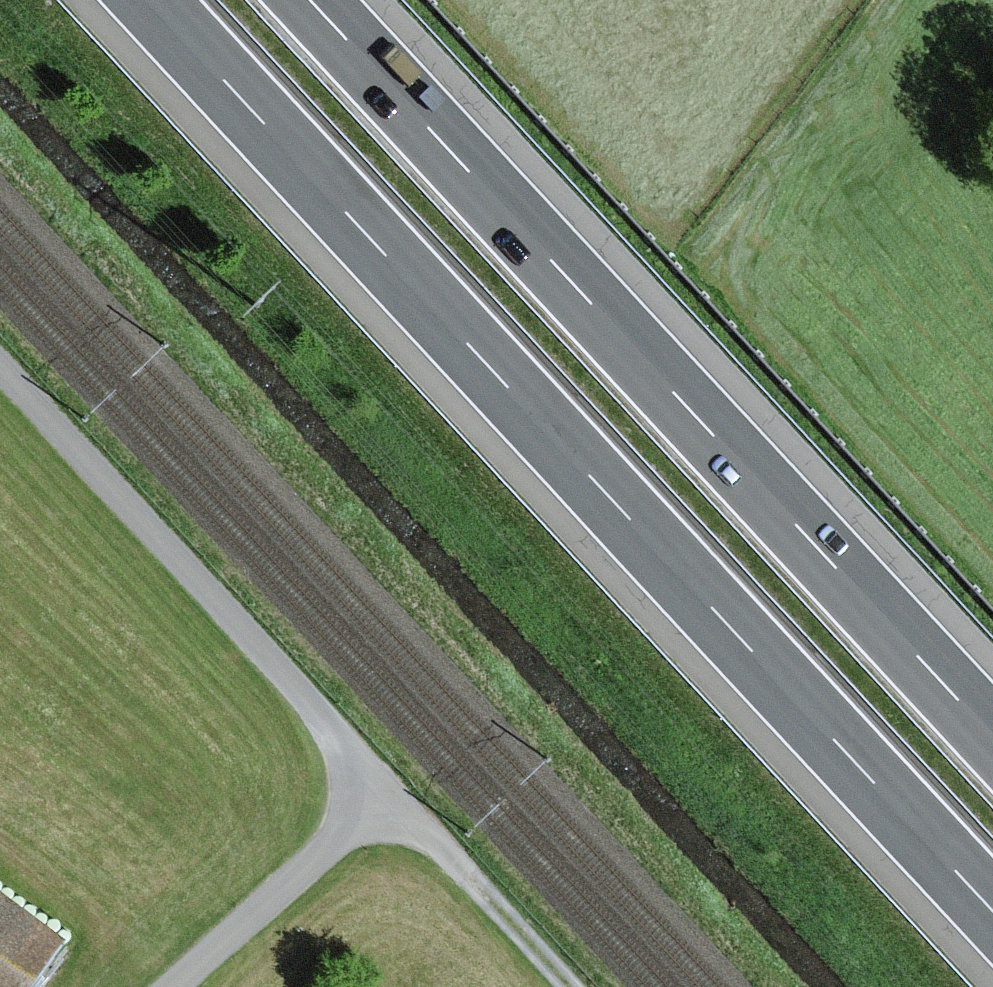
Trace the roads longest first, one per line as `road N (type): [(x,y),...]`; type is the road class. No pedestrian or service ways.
road 1 (motorway): [(150,0),(992,912)]
road 2 (motorway): [(992,741),(307,0)]
road 3 (track): [(0,364),(270,656),(386,801)]
road 4 (track): [(386,801),(171,986)]
road 5 (track): [(571,986),(386,801)]

